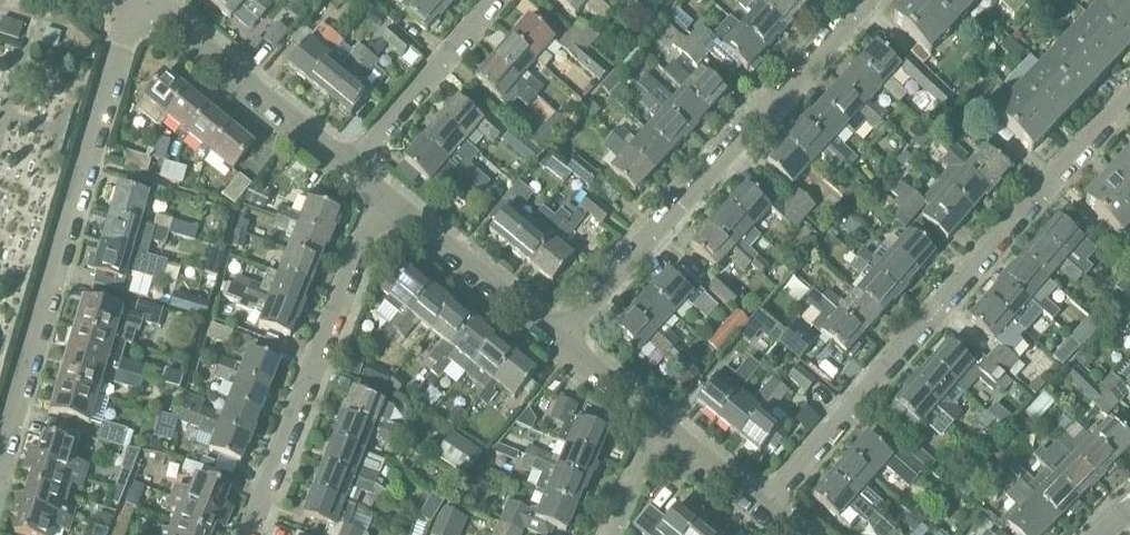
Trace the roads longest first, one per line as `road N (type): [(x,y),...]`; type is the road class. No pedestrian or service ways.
road 1 (residential): [(765,500),(1129,94)]
road 2 (residential): [(0,456),(141,0)]
road 3 (residential): [(864,0),(565,331)]
road 4 (residential): [(381,182),(251,534)]
road 5 (residential): [(353,159),(192,25),(143,0)]
road 6 (residential): [(565,331),(381,182)]
road 7 (residential): [(353,159),(496,0)]
road 8 (residential): [(765,500),(662,416)]
road 9 (residential): [(662,416),(565,331)]
road 10 (residential): [(614,534),(662,416)]

